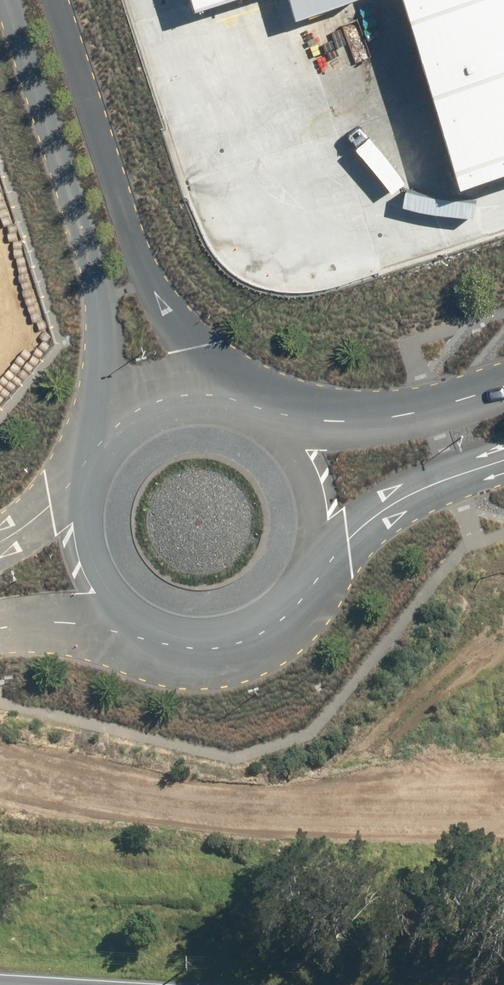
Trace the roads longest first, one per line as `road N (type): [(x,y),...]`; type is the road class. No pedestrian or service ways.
road 1 (unclassified): [(108,403),(92,276),(3,0)]
road 2 (unclassified): [(67,0),(155,267),(218,368)]
road 3 (tertiary): [(329,562),(278,622),(242,639),(164,640),(128,624)]
road 4 (tertiary): [(274,388),(355,407),(410,408),(503,379)]
road 5 (tertiary): [(503,461),(385,503),(329,562)]
road 6 (tertiary): [(274,388),(321,435),(334,465),(338,531),(329,562)]
road 7 (tertiary): [(128,624),(78,570),(65,535),(66,472)]
road 8 (tertiary): [(128,624),(0,629)]

